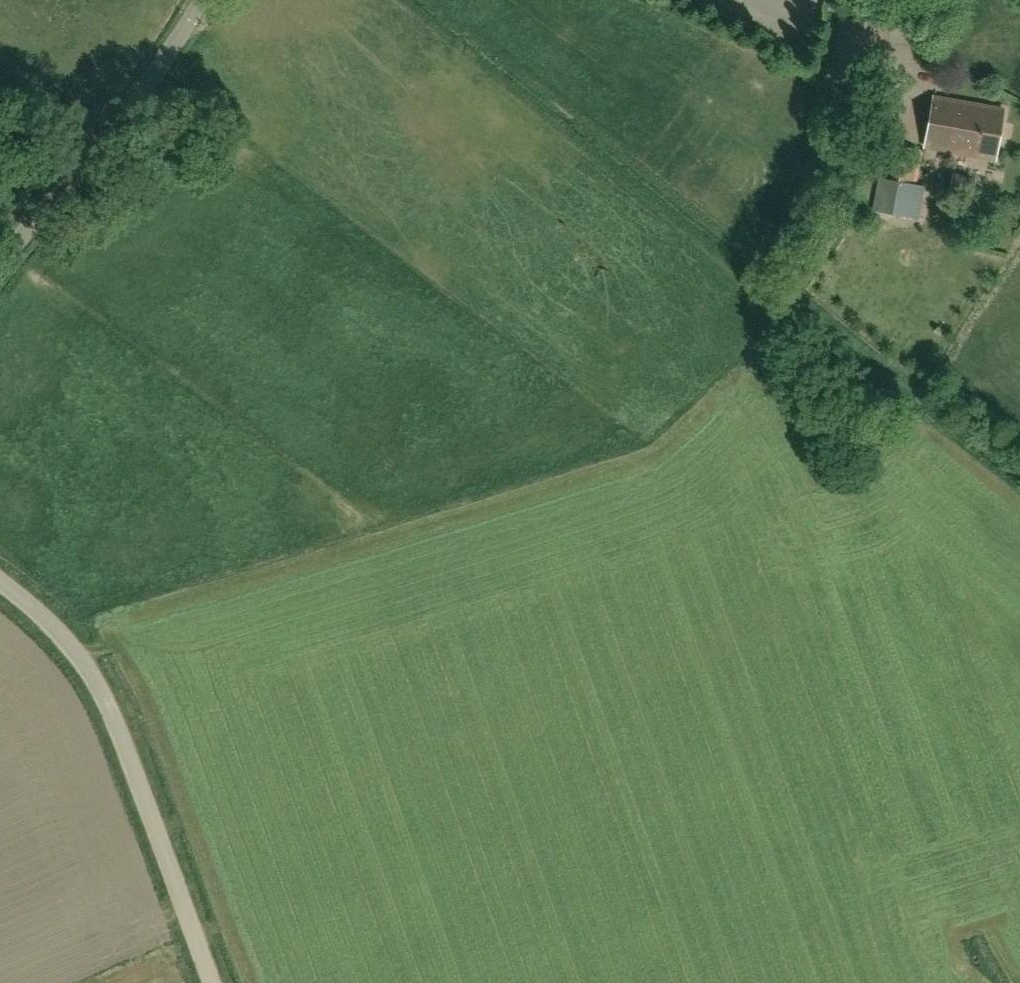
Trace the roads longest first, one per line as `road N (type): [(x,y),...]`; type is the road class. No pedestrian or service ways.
road 1 (unclassified): [(206,982),(114,726),(68,647),(0,588)]
road 2 (unclassified): [(0,262),(149,84),(199,0)]

